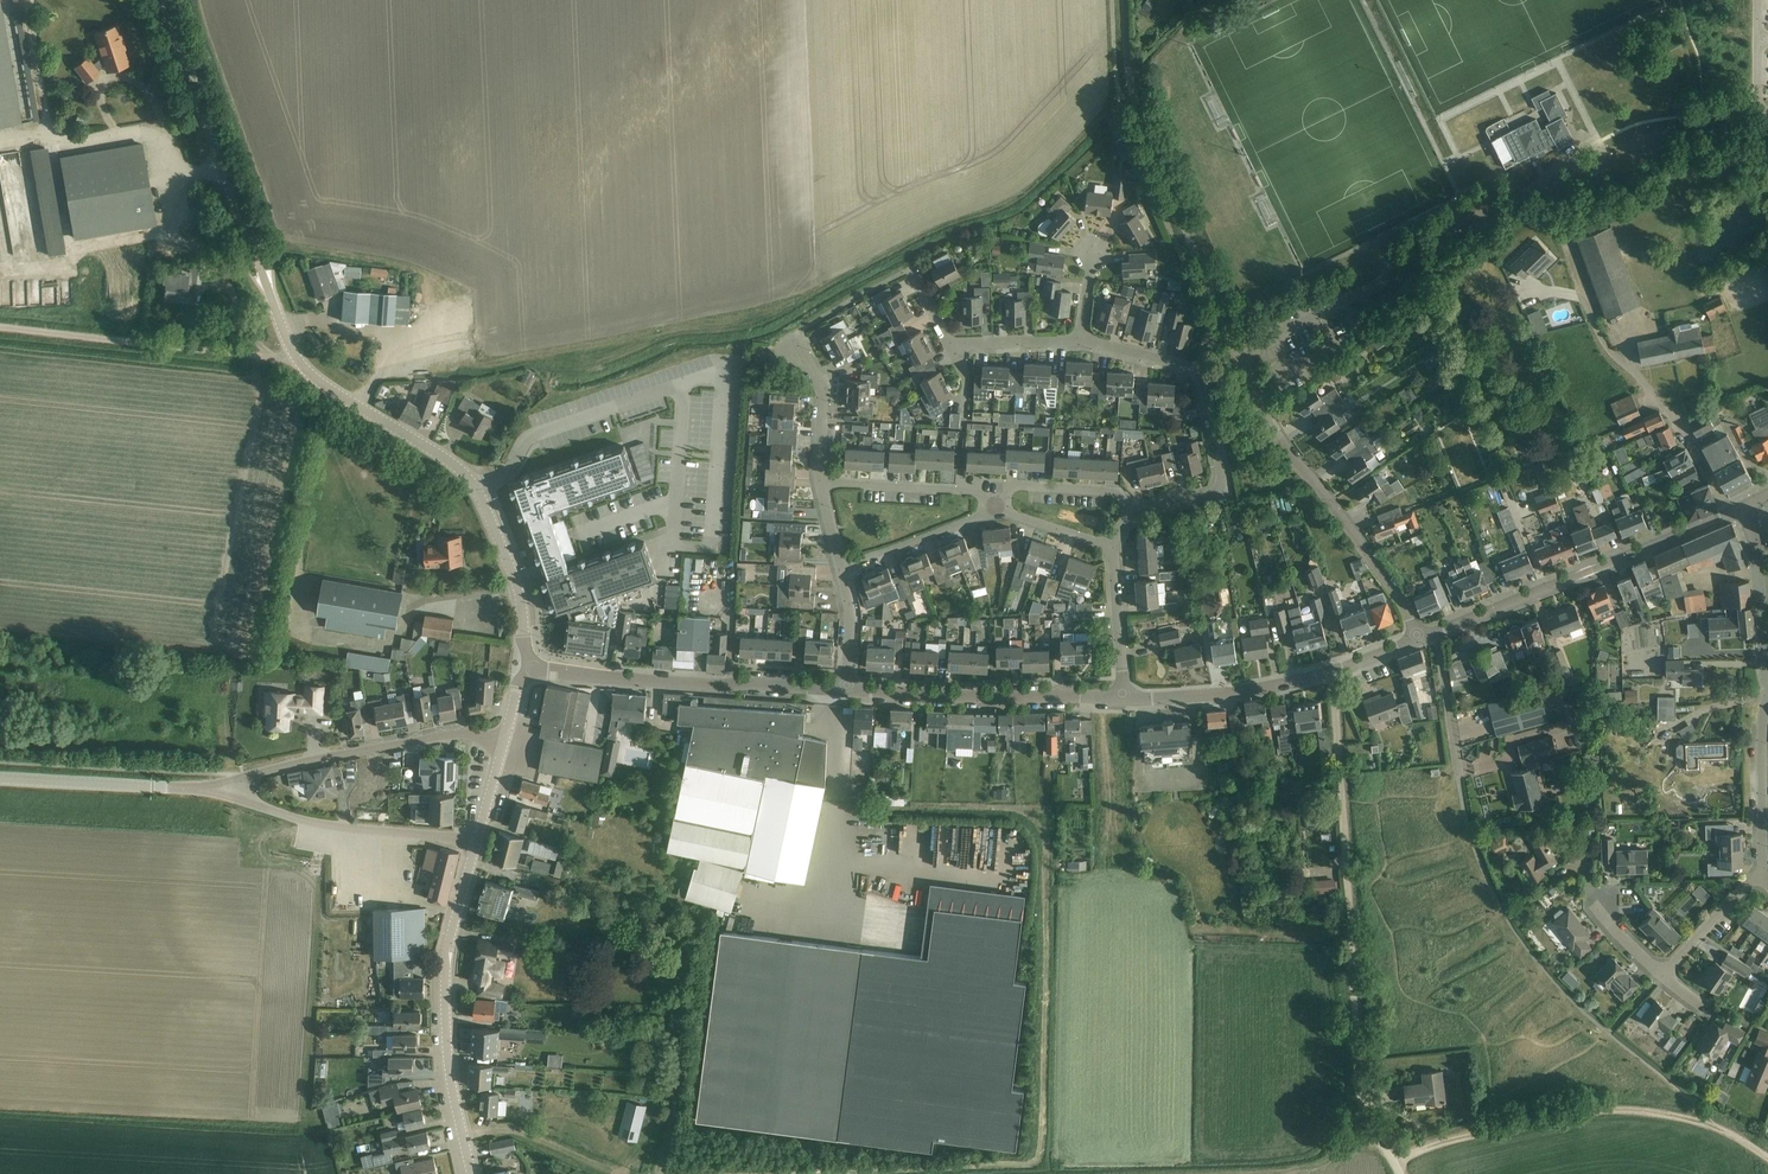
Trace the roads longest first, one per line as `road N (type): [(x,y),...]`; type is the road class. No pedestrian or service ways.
road 1 (tertiary): [(533,670),(518,582),(476,488),(448,460),(300,365),(168,0)]
road 2 (unclassified): [(1400,1173),(1370,1131),(1361,1096),(1332,674)]
road 3 (unclassified): [(1240,363),(1134,99),(1125,0)]
road 4 (tertiary): [(472,1173),(449,1073),(444,976),(477,843)]
road 5 (residential): [(1132,515),(1222,491),(1203,383),(1198,370),(1081,345)]
road 6 (track): [(1393,1161),(1584,1111),(1658,1113),(1717,1127)]
road 7 (unclassified): [(1419,640),(1399,595),(1284,447),(1240,363)]
road 8 (tertiary): [(1433,635),(1729,516)]
road 9 (tertiary): [(505,743),(466,733),(426,739),(198,789)]
road 10 (tertiary): [(846,690),(533,670)]
road 11 (residential): [(1729,516),(1692,443),(1604,349),(1572,252)]
road 12 (track): [(0,330),(300,365)]
road 13 (tertiary): [(198,789),(351,830),(477,843)]
road 14 (tertiary): [(846,690),(1122,698)]
road 15 (track): [(657,1173),(676,1106),(678,990),(702,922)]
road 16 (tertiary): [(198,789),(0,778)]
road 17 (residential): [(1765,878),(1767,708)]
road 18 (tertiary): [(1767,676),(1745,508)]
road 19 (residential): [(821,487),(980,499)]
road 20 (residential): [(821,487),(824,397),(793,344)]
road 21 (track): [(464,1141),(519,1133),(606,1173)]
road 22 (residential): [(1122,698),(1112,549)]
road 23 (residential): [(841,570),(980,520)]
road 24 (residential): [(1433,635),(1460,778)]
road 25 (residential): [(1141,782),(1200,782),(1196,696)]
road 26 (residential): [(1662,978),(1765,878)]
road 27 (tertiary): [(1196,696),(1332,674)]
road 28 (residential): [(1007,498),(1018,490),(1114,494),(1132,515)]
road 29 (residential): [(1240,363),(1350,297)]
road 30 (residential): [(1081,345),(954,348)]
road 31 (residential): [(846,690),(851,621),(841,570)]

